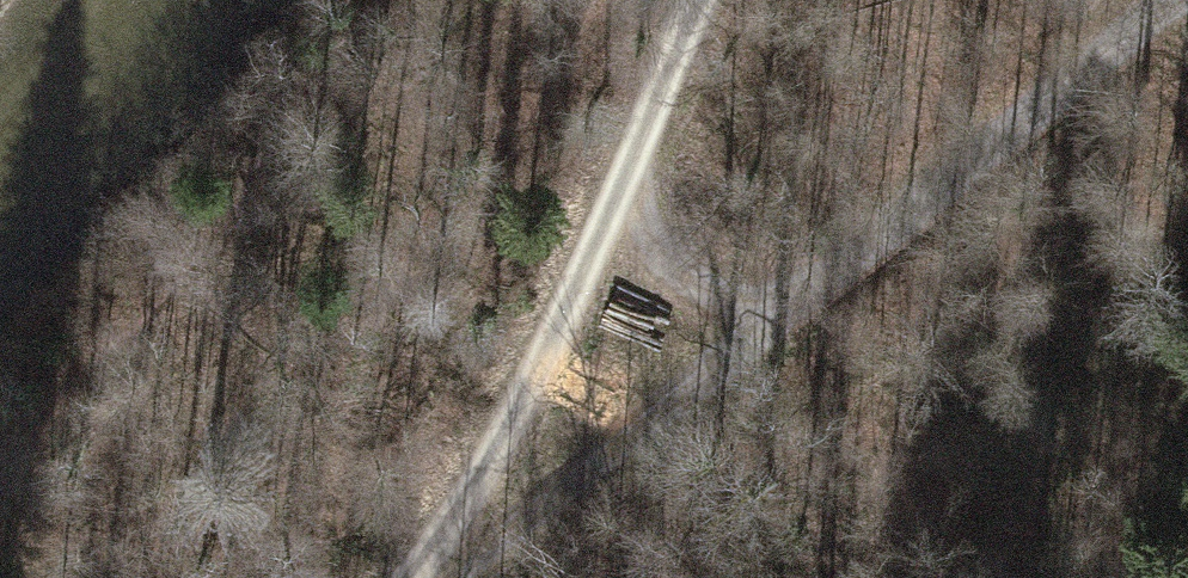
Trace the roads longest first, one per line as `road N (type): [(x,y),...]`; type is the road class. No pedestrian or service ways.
road 1 (track): [(1175,0),(795,307),(710,294),(673,272),(642,228),(624,176)]
road 2 (track): [(699,0),(531,387),(415,577)]
road 3 (track): [(795,307),(441,577)]

